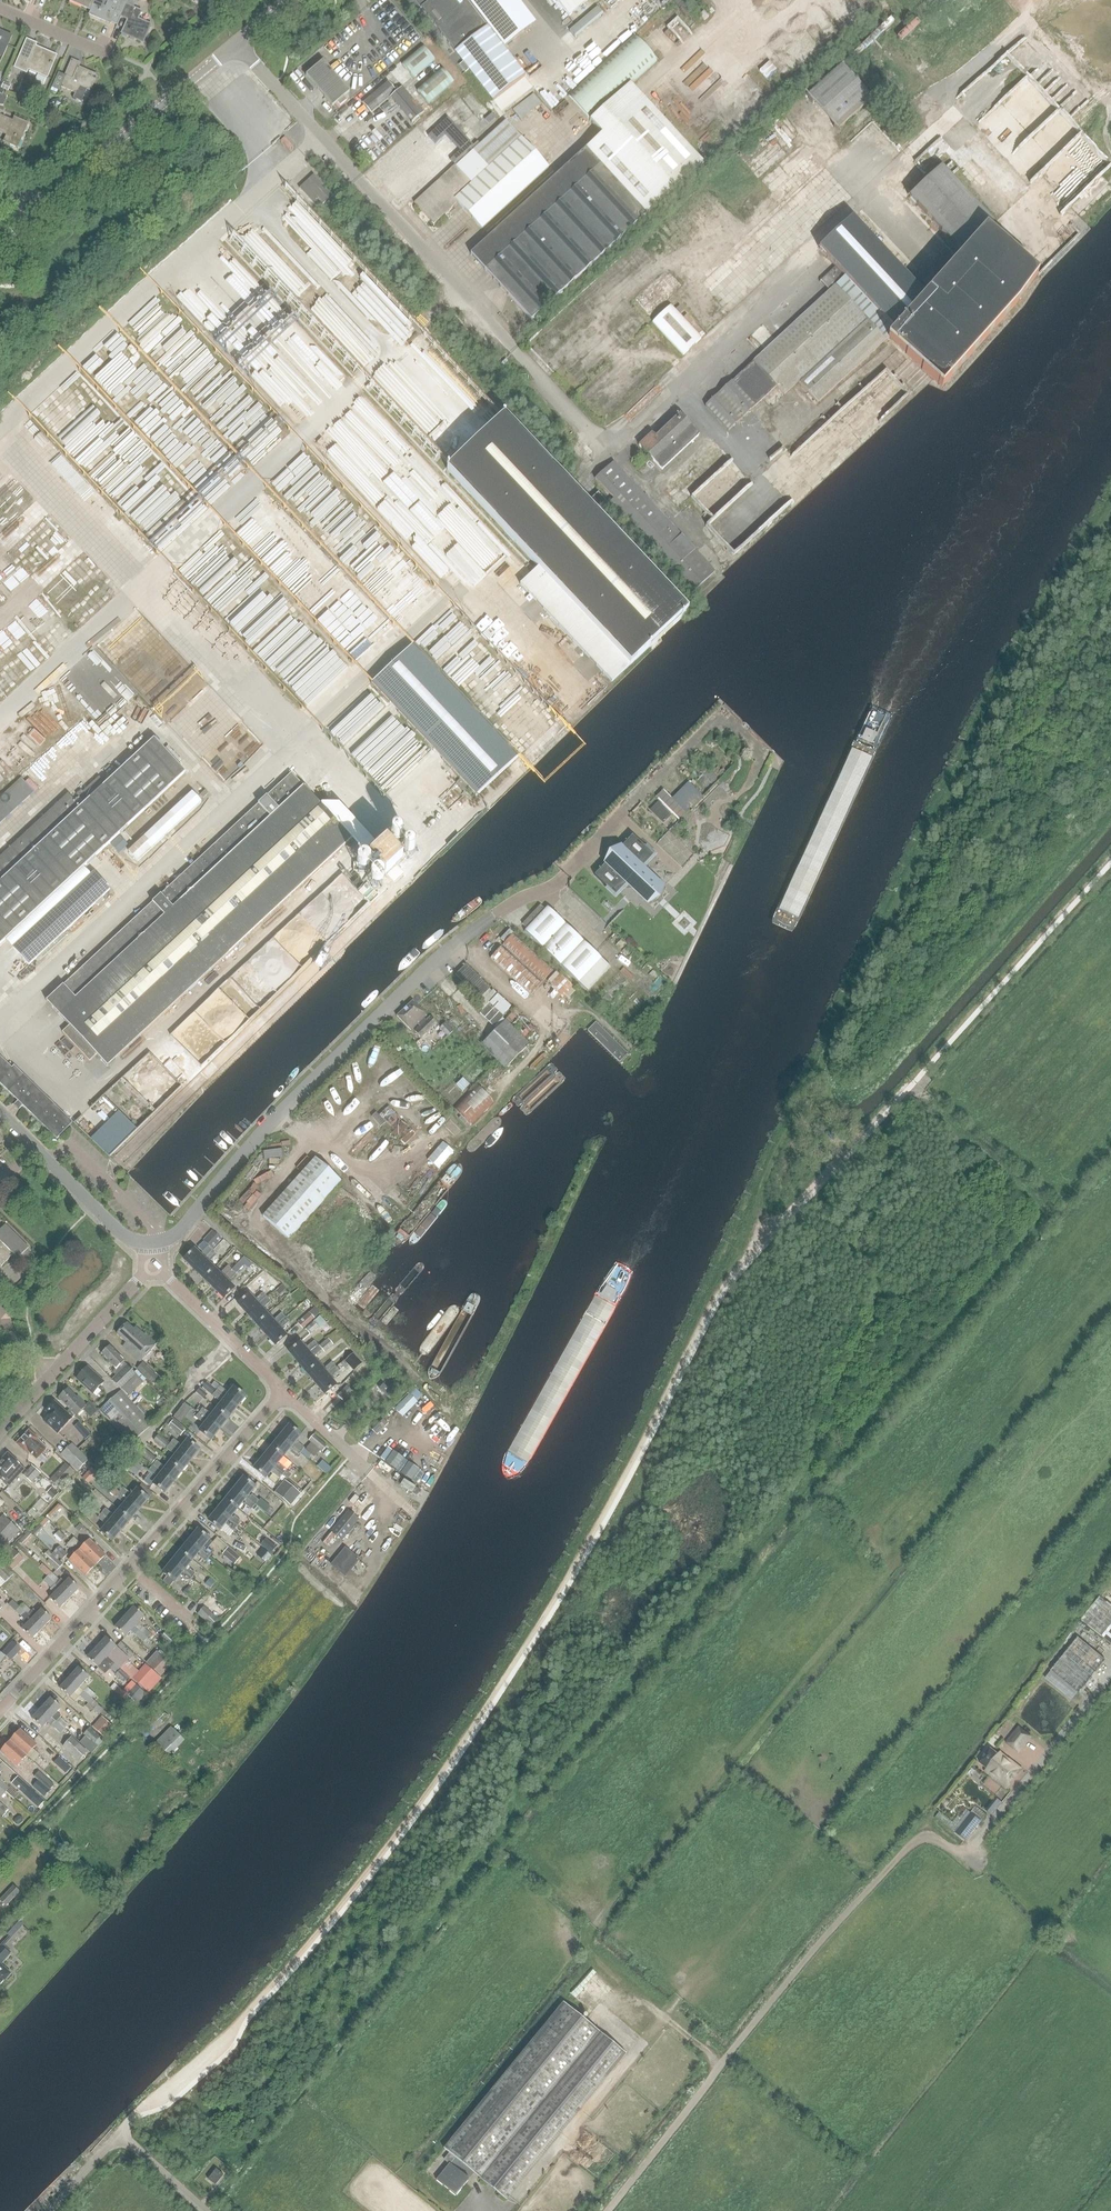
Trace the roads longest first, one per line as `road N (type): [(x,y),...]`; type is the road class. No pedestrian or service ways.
road 1 (track): [(846,1156),(723,1276),(607,1508),(418,1803),(250,2007),(119,2133)]
road 2 (unclassified): [(595,435),(238,43)]
road 3 (unclassified): [(915,1837),(732,2047),(604,2210)]
road 4 (unclassified): [(152,1242),(182,1229),(252,1143),(391,1001),(494,917)]
road 5 (residential): [(0,1711),(285,1392)]
road 6 (tertiary): [(35,210),(238,43)]
road 7 (unclassified): [(152,1242),(123,1235),(0,1111)]
road 8 (residential): [(285,1392),(153,1265)]
road 9 (track): [(723,1276),(799,1115)]
road 10 (residential): [(51,1375),(153,1265)]

